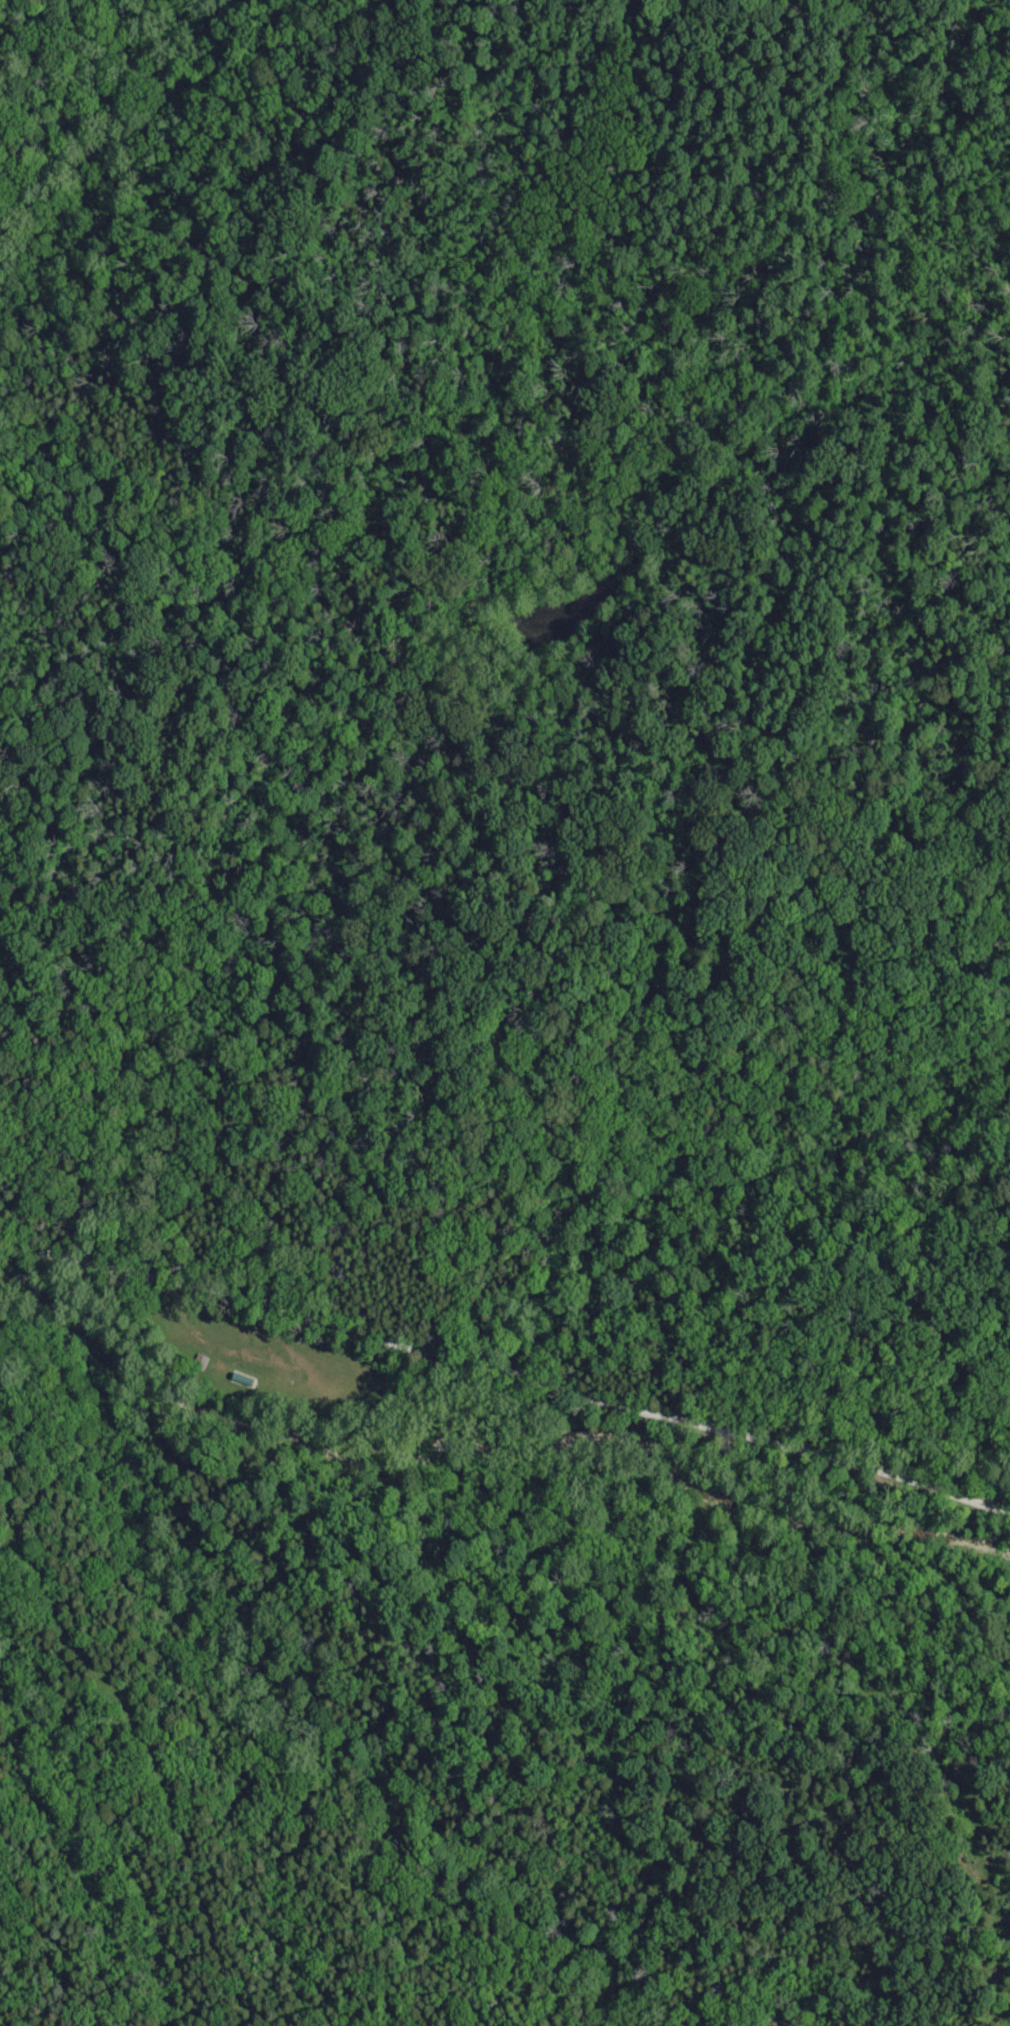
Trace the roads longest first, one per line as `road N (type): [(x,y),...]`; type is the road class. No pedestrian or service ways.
road 1 (residential): [(1009,1503),(232,1248),(74,1221),(0,1226)]

